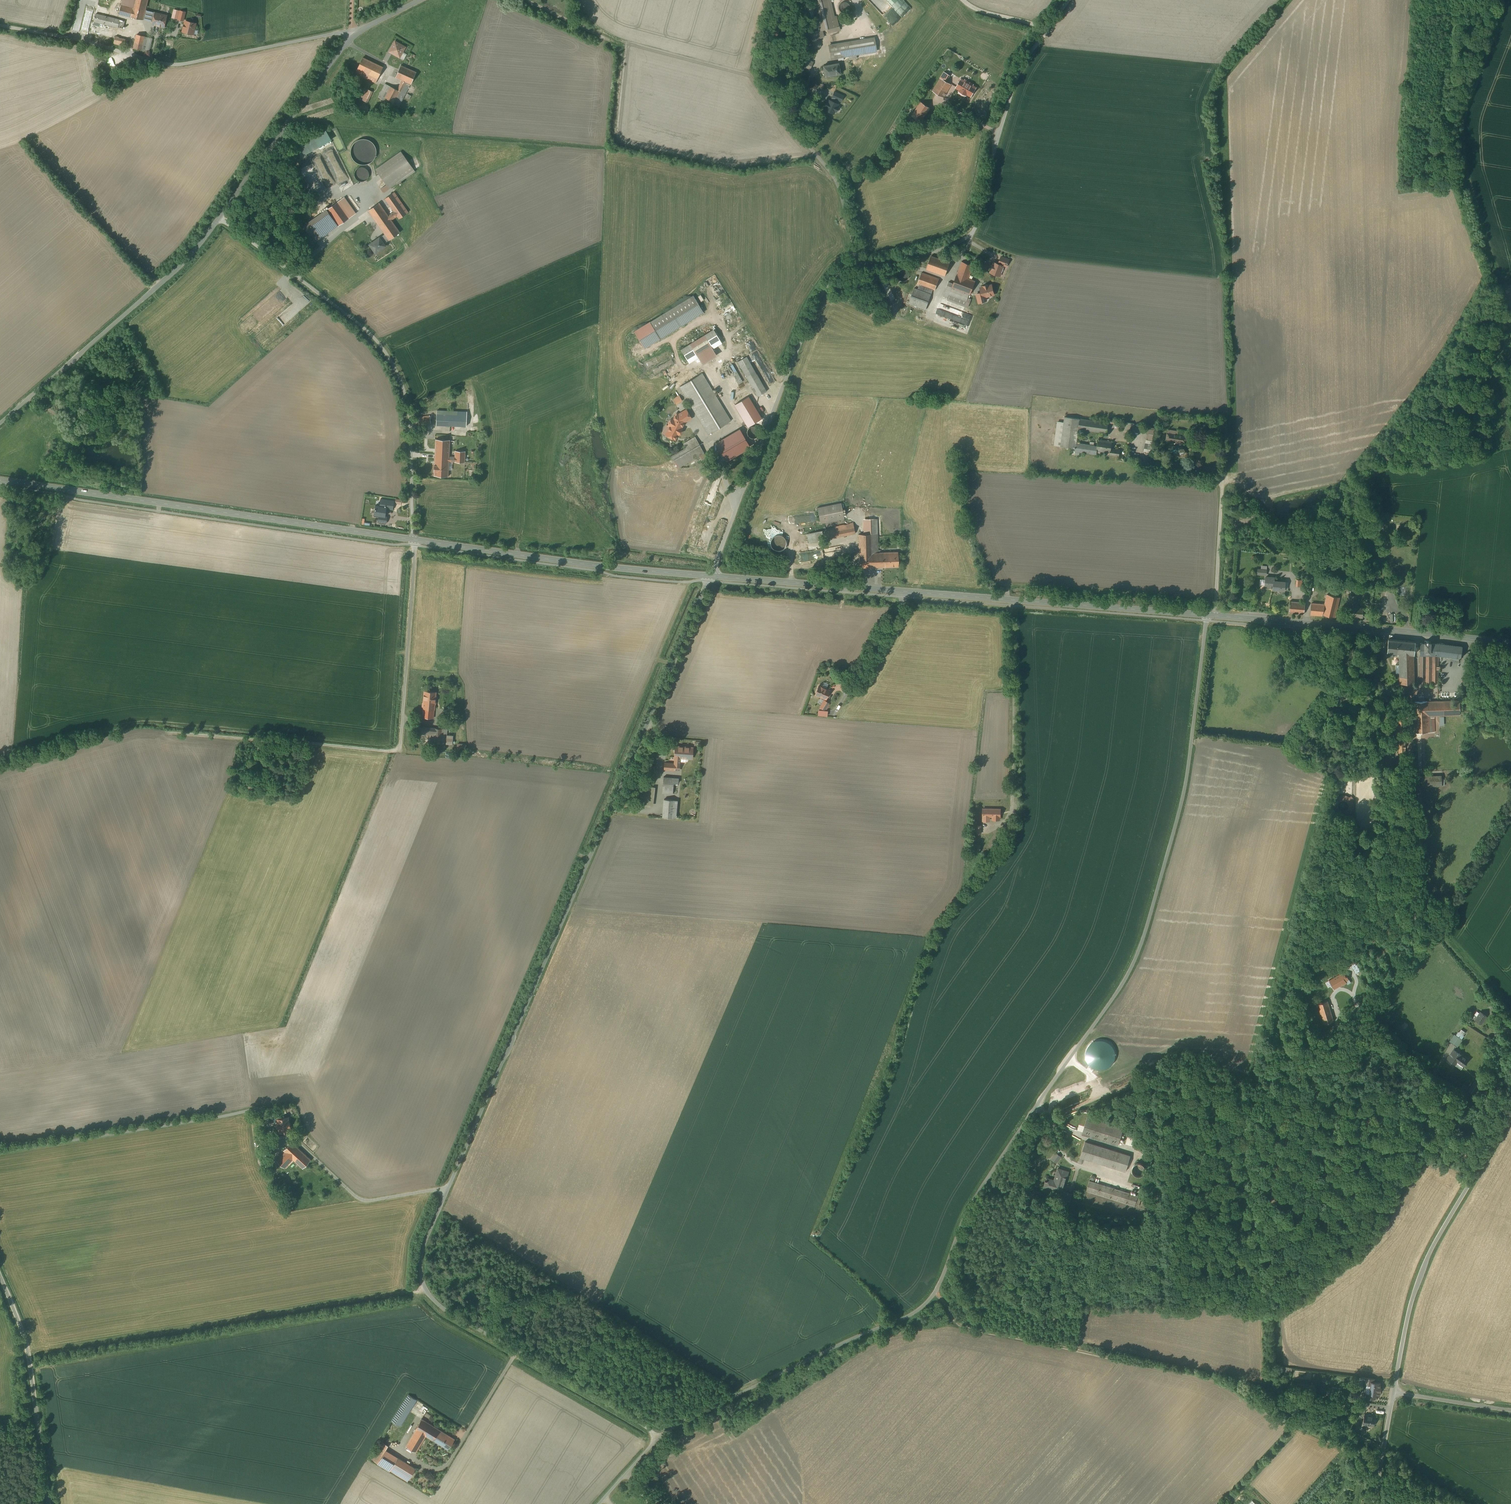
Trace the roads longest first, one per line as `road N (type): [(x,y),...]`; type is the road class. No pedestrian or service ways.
road 1 (unclassified): [(656,1440),(910,1315),(935,1293),(969,1209),(1136,955),(1186,785),(1207,616)]
road 2 (unclassified): [(656,1440),(439,1305),(422,1283),(421,1254),(710,576)]
road 3 (unclassified): [(1067,0),(1016,76),(967,239),(844,272),(820,297),(710,576)]
road 4 (secondary): [(1207,616),(710,576)]
road 5 (secondary): [(414,540),(0,480)]
road 6 (unclassified): [(220,220),(355,321),(387,356),(409,413),(414,540)]
road 7 (unclassified): [(0,26),(175,66),(359,33)]
road 8 (track): [(1049,1117),(1190,1062),(1248,1085),(1267,1083),(1352,1014)]
road 9 (secondary): [(1510,643),(1207,616)]
road 10 (unclassified): [(1510,1116),(1427,1260),(1394,1393)]
road 11 (unclassified): [(220,220),(170,276),(0,421)]
road 12 (secondary): [(710,576),(414,540)]
road 13 (track): [(1411,774),(1415,944),(1352,1014)]
road 14 (unclassified): [(0,1271),(33,1375),(49,1503)]
road 15 (unclassified): [(359,33),(220,220)]
road 16 (track): [(1165,1307),(1146,1079)]
road 17 (unclassified): [(414,540),(394,750)]
road 18 (track): [(1012,600),(1011,805)]

